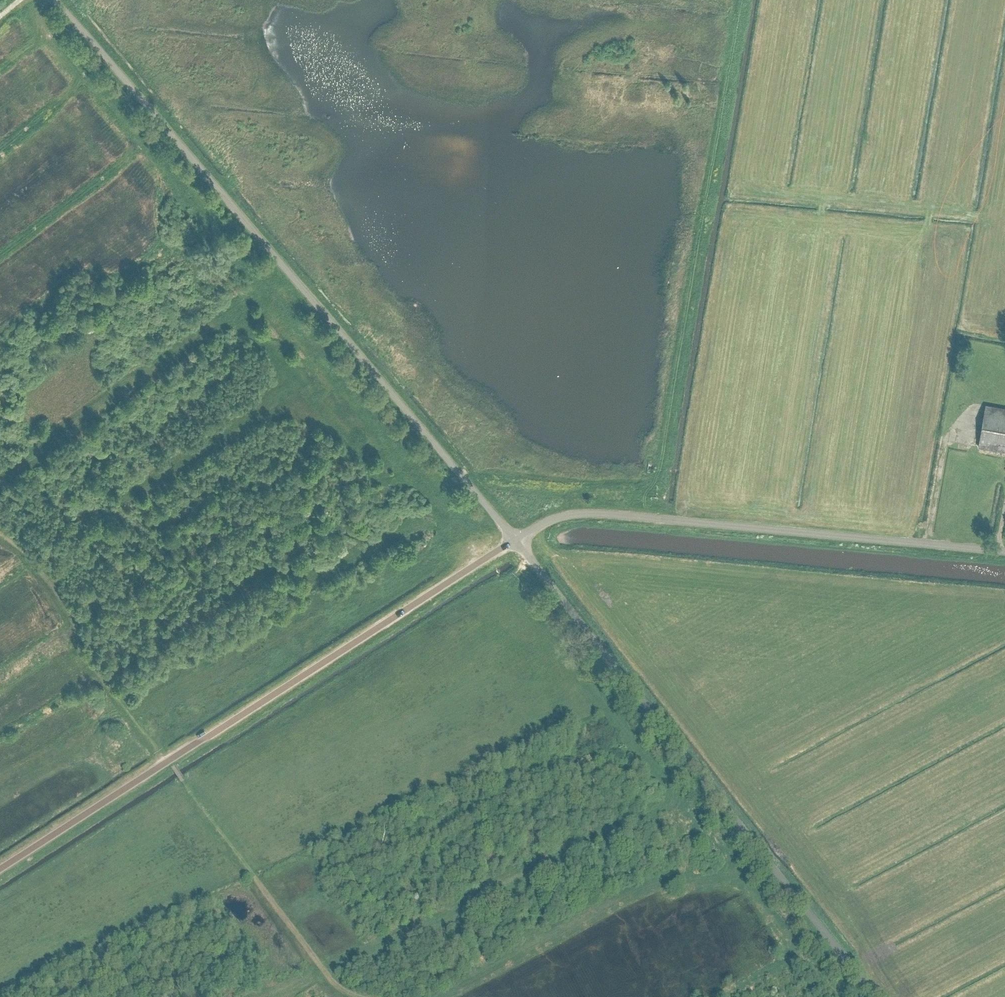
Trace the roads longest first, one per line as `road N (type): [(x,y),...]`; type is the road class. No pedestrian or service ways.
road 1 (unclassified): [(515,539),(53,0)]
road 2 (unclassified): [(0,869),(515,539)]
road 3 (unclassified): [(876,996),(515,539)]
road 4 (unclassified): [(1004,550),(596,512),(561,517),(515,539)]
road 5 (track): [(357,996),(319,968),(169,761)]

